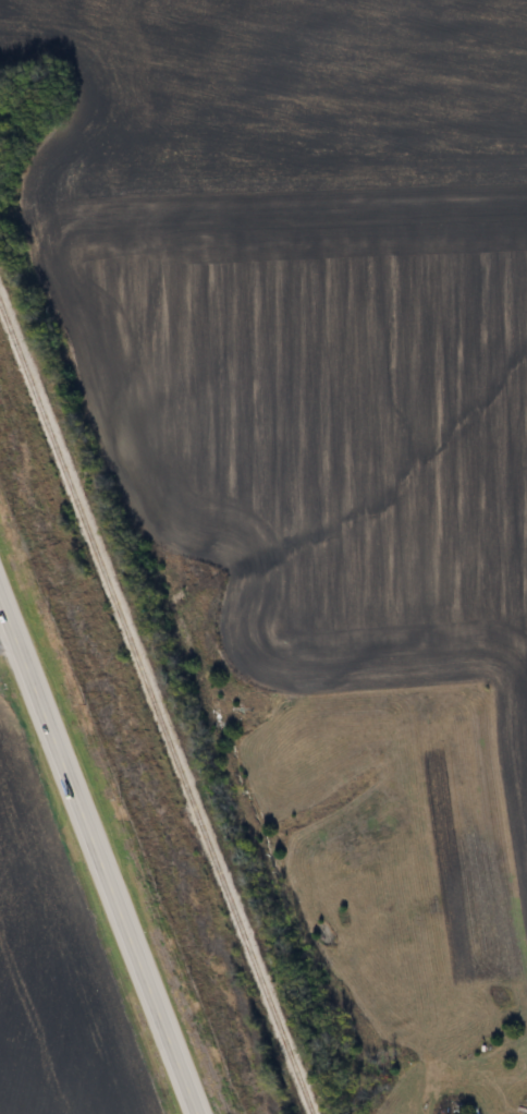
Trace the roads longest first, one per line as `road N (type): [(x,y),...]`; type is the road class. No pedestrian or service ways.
road 1 (primary): [(0,600),(200,1113)]

